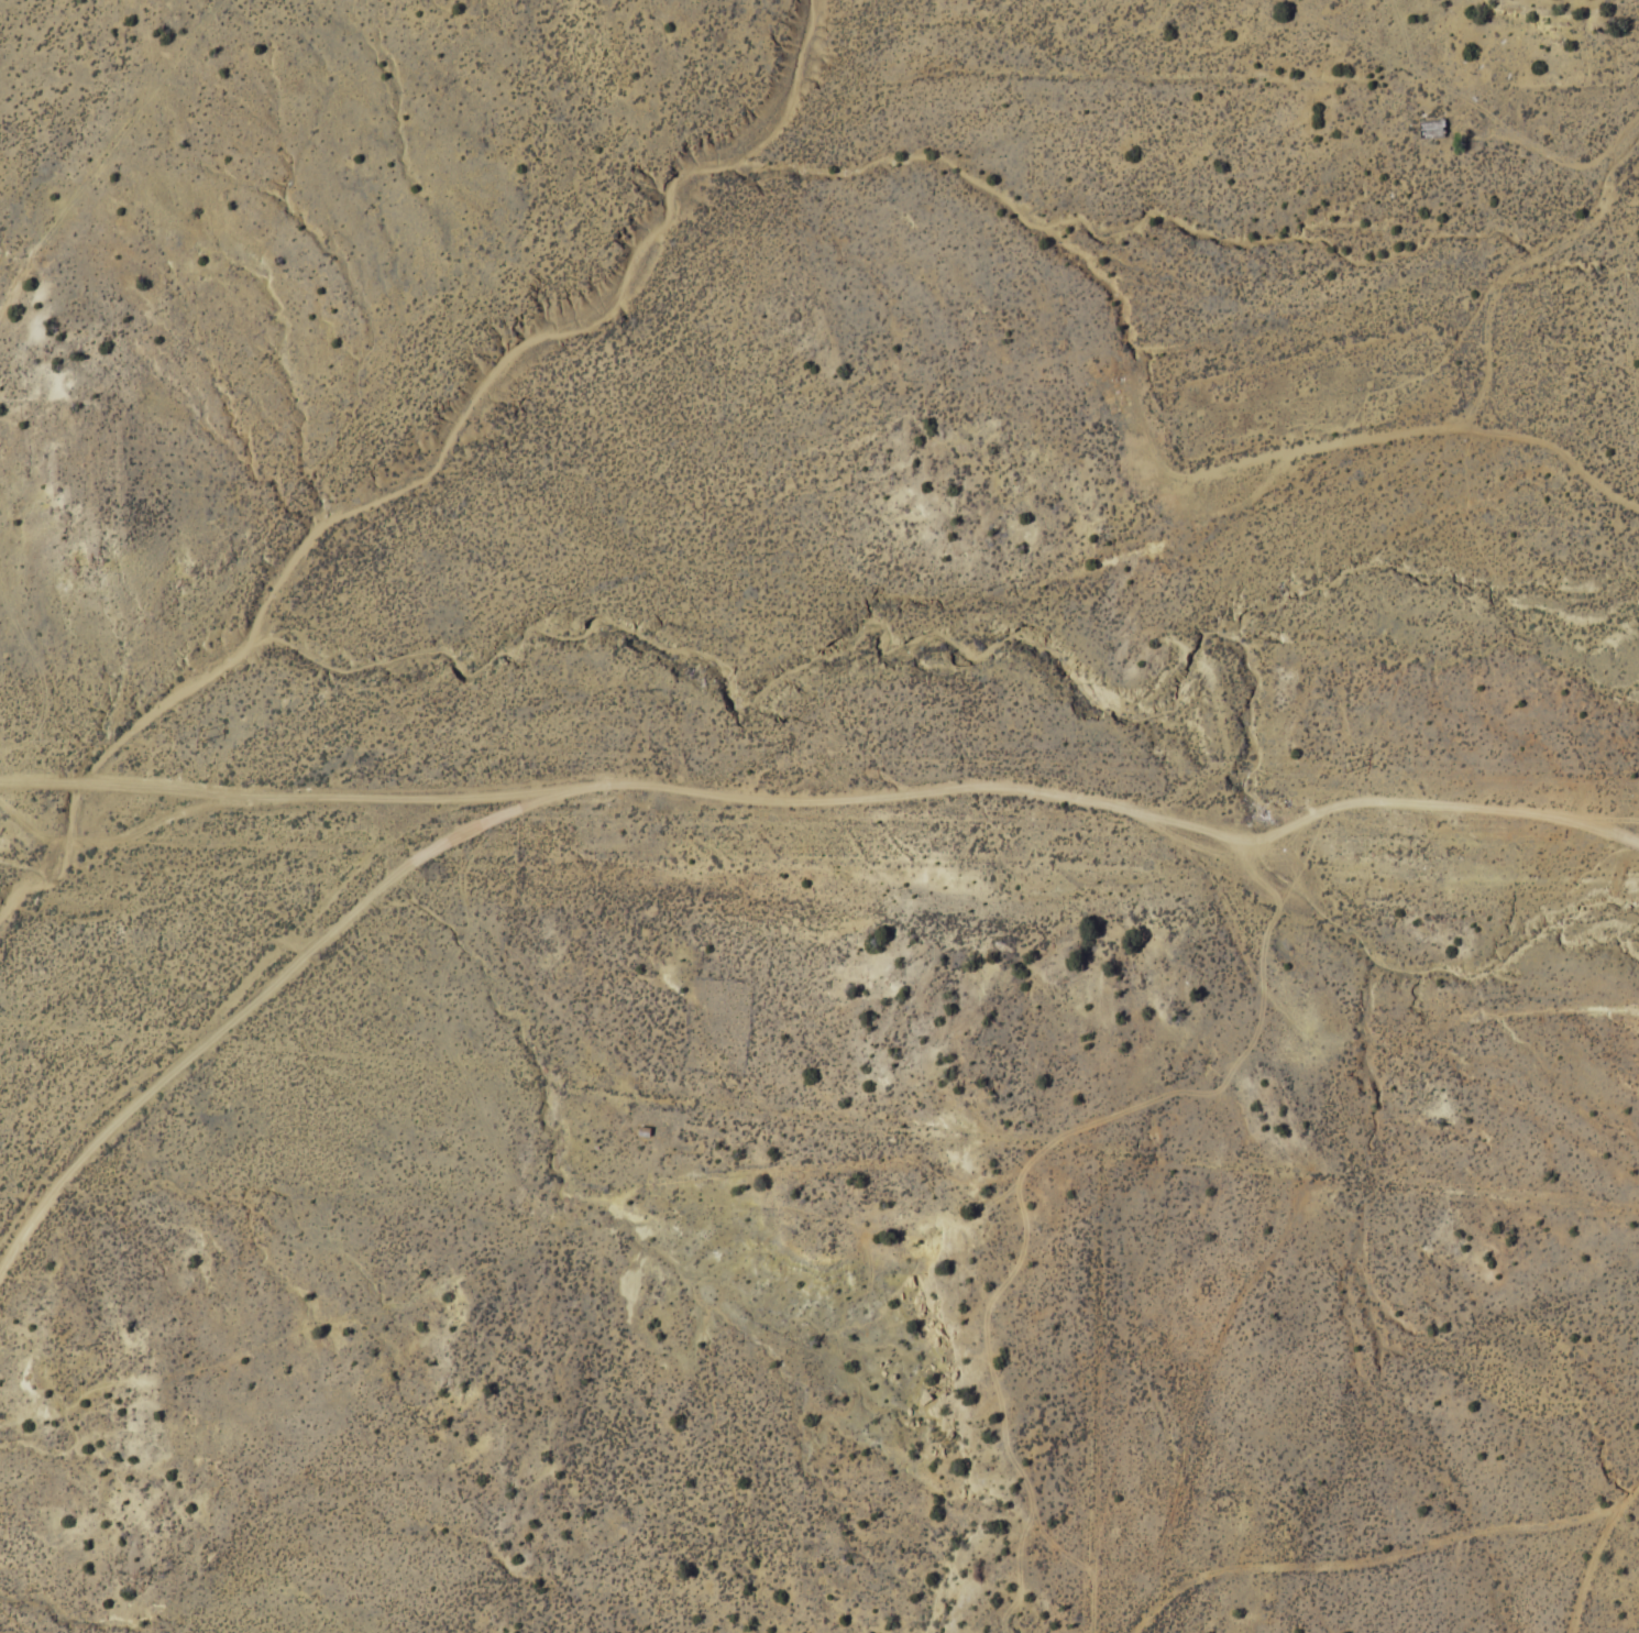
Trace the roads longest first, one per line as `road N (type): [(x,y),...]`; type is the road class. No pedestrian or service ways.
road 1 (track): [(0,1246),(18,1214),(403,798),(477,768),(1110,803),(1224,851),(1371,796),(1638,849)]

